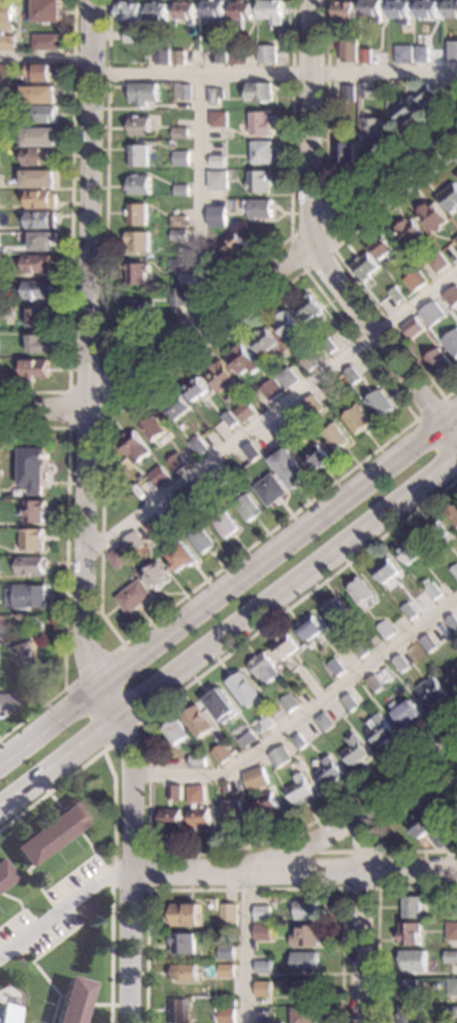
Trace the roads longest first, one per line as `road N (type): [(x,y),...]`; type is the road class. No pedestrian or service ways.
road 1 (residential): [(92,0),(86,642),(103,683)]
road 2 (residential): [(456,130),(88,405)]
road 3 (secondary): [(456,414),(103,683)]
road 4 (secondary): [(119,716),(456,462)]
road 5 (residential): [(456,740),(362,814),(264,872),(130,872)]
road 6 (residential): [(312,242),(456,444)]
road 7 (residential): [(313,0),(312,242)]
road 8 (residential): [(362,814),(360,1022)]
road 9 (residential): [(456,870),(264,872)]
road 10 (secondary): [(0,808),(119,716)]
road 11 (residential): [(130,872),(128,1022)]
road 12 (secondary): [(103,683),(0,759)]

